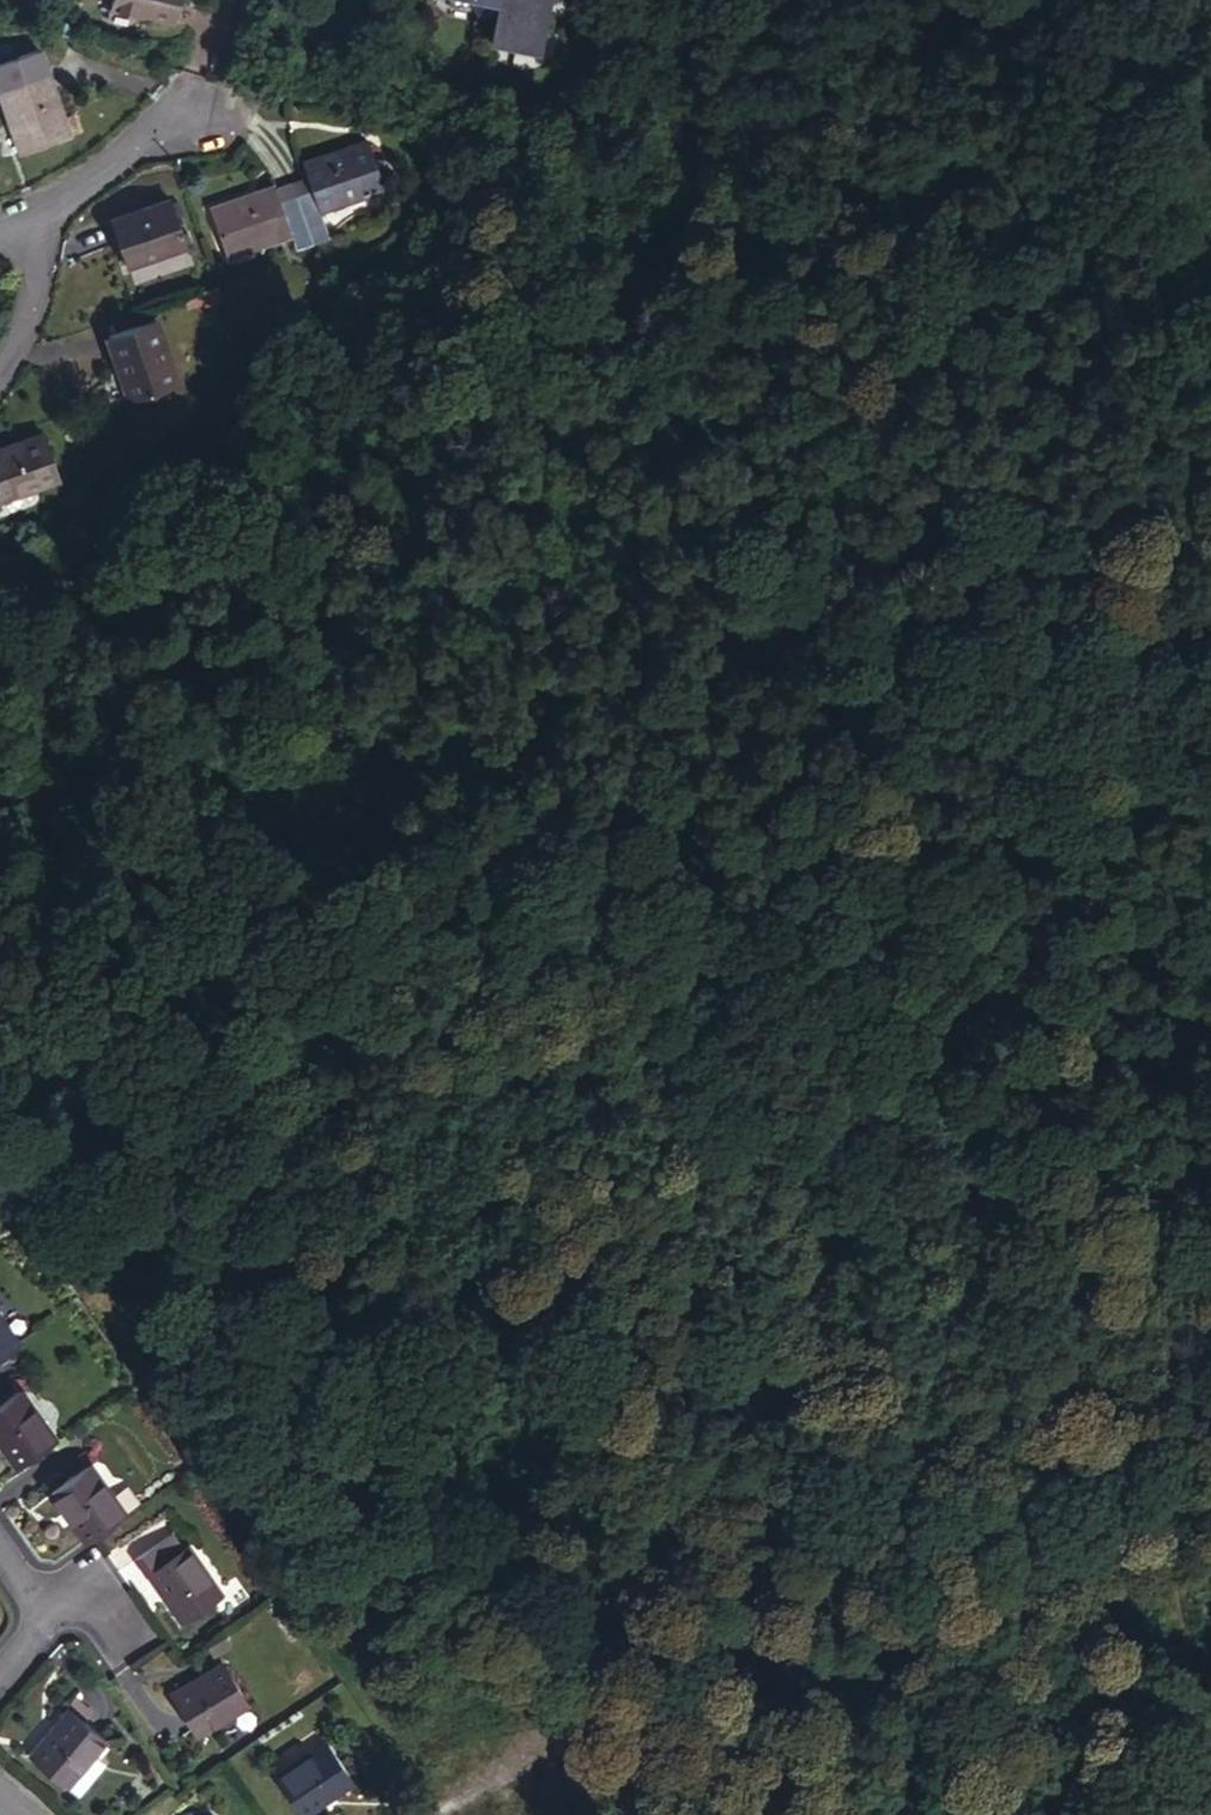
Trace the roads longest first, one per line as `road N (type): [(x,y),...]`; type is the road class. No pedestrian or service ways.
road 1 (unclassified): [(48,206),(202,110)]
road 2 (residential): [(48,206),(28,328),(0,375)]

